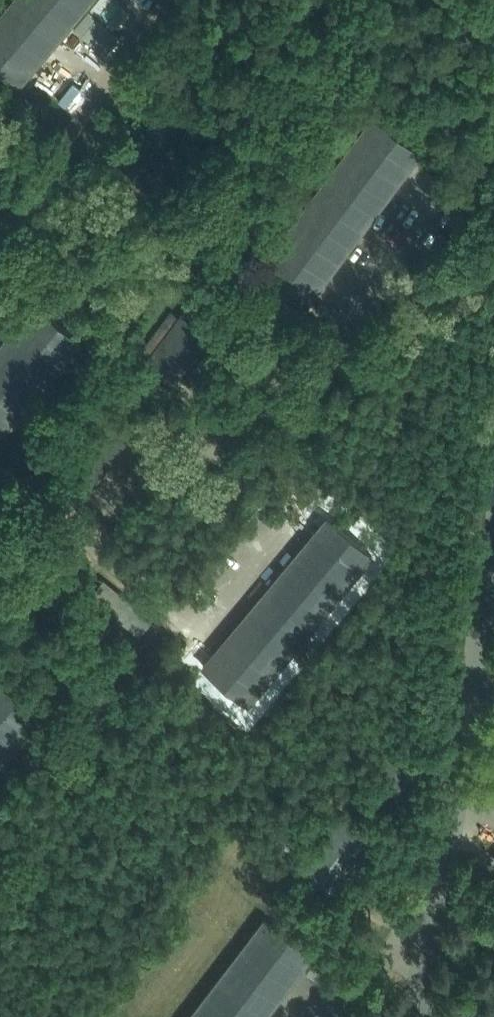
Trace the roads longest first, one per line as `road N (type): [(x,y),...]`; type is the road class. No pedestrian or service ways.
road 1 (residential): [(331,1016),(367,970),(433,918)]

